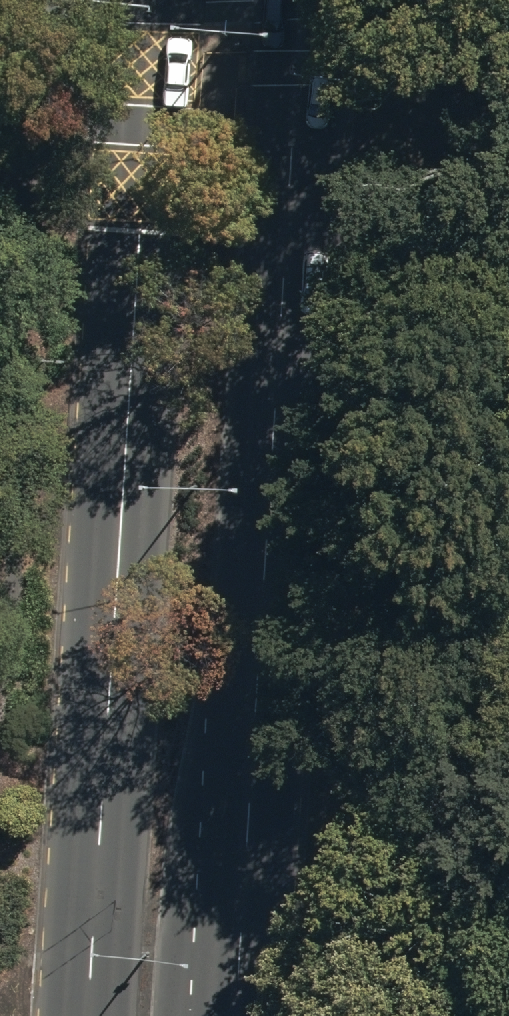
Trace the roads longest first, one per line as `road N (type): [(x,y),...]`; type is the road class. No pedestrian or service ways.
road 1 (primary): [(88,1015),(156,0)]
road 2 (primary): [(300,0),(238,1015)]

